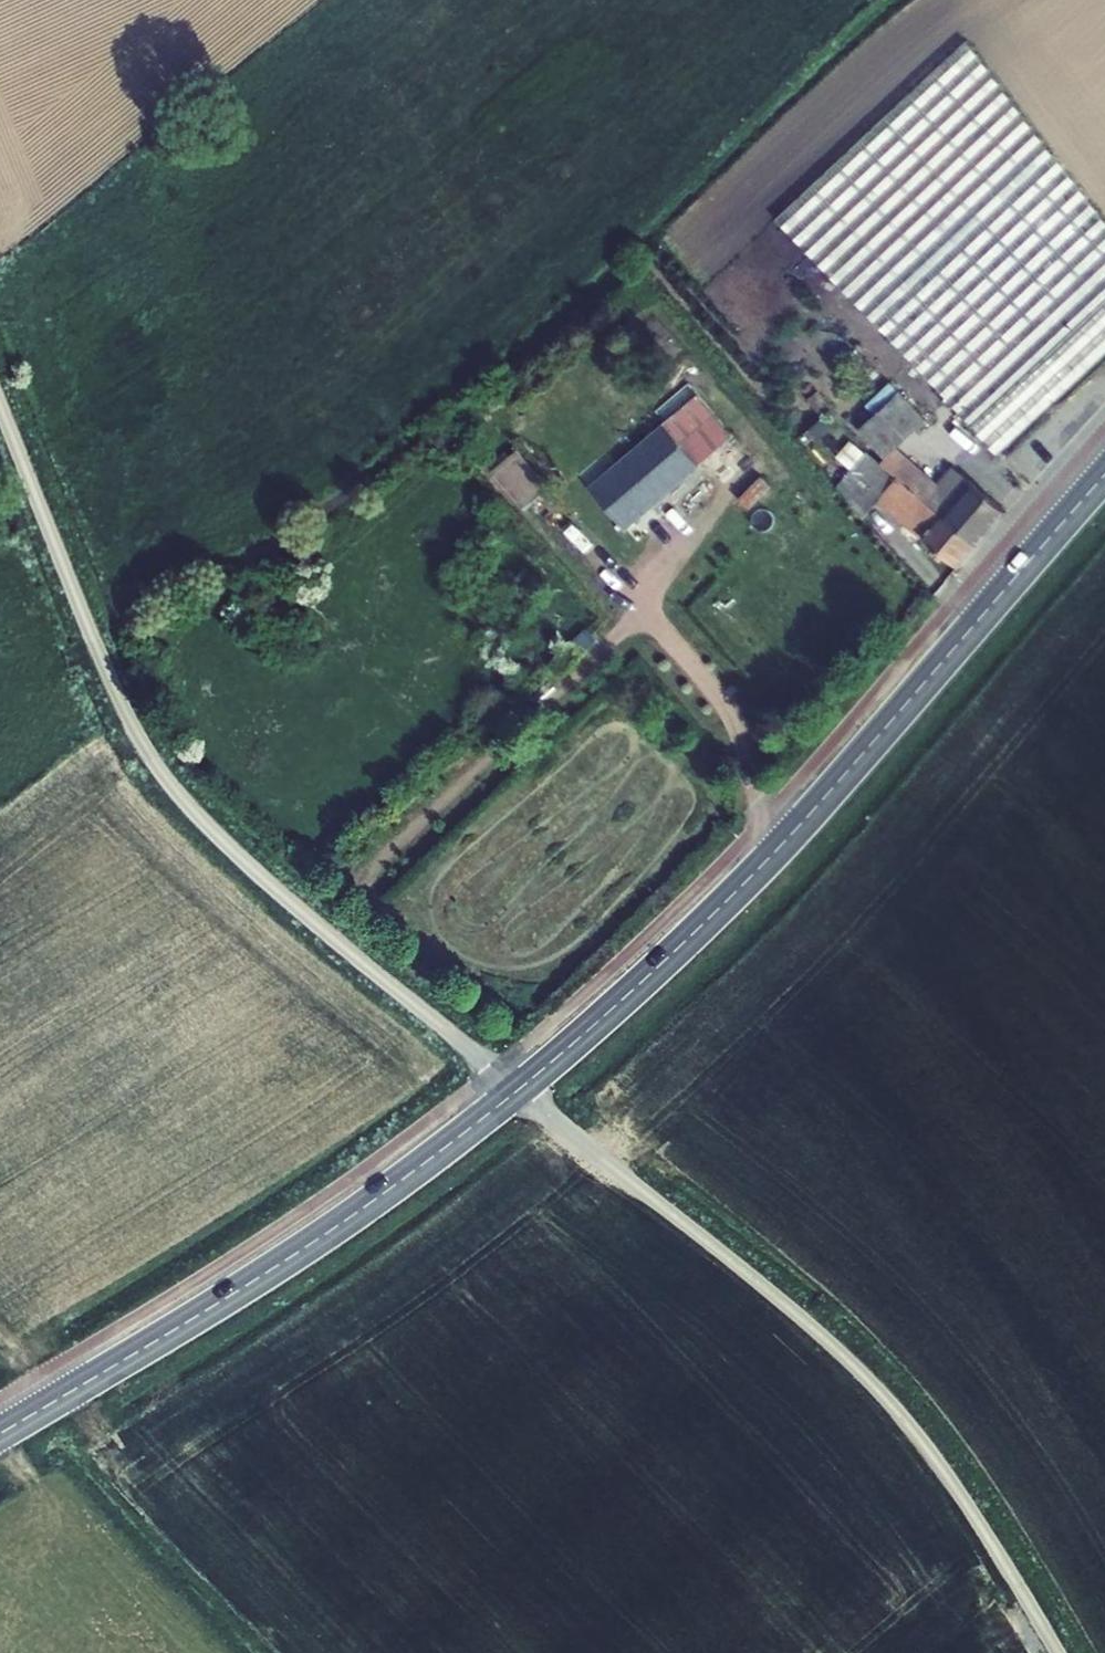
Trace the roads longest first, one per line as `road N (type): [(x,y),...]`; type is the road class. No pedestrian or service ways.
road 1 (unclassified): [(0,407),(119,700),(156,766),(279,896),(518,1091)]
road 2 (secondary): [(518,1091),(793,834),(1104,476)]
road 3 (unclassified): [(518,1091),(786,1305),(880,1392),(944,1471),(1057,1652)]
road 4 (secondary): [(0,1435),(335,1229),(518,1091)]

